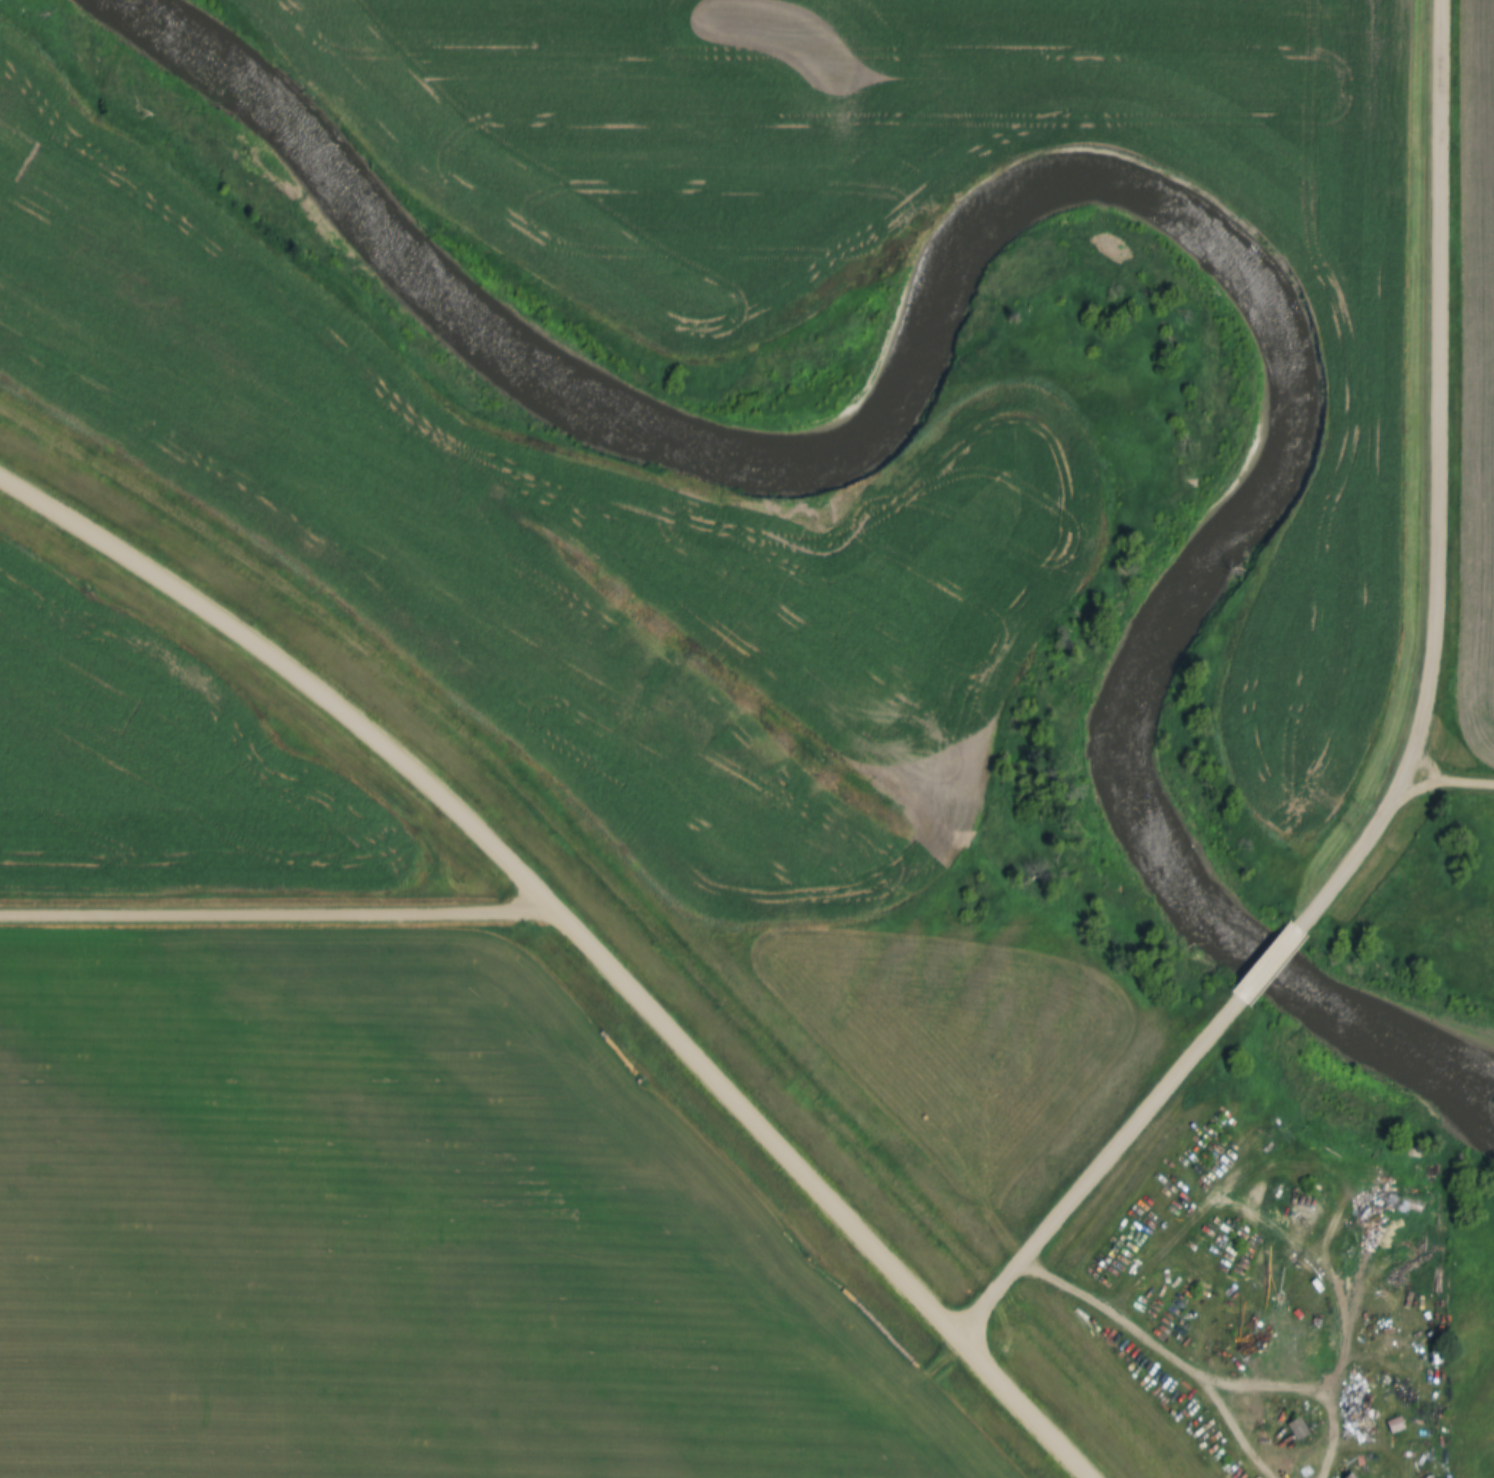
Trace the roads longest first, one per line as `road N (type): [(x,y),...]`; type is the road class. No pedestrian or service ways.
road 1 (tertiary): [(1089,1477),(478,830),(269,653),(142,563),(0,478)]
road 2 (residential): [(1296,926),(1394,796),(1423,723),(1438,514),(1440,0)]
road 3 (residential): [(952,1335),(1237,996)]

